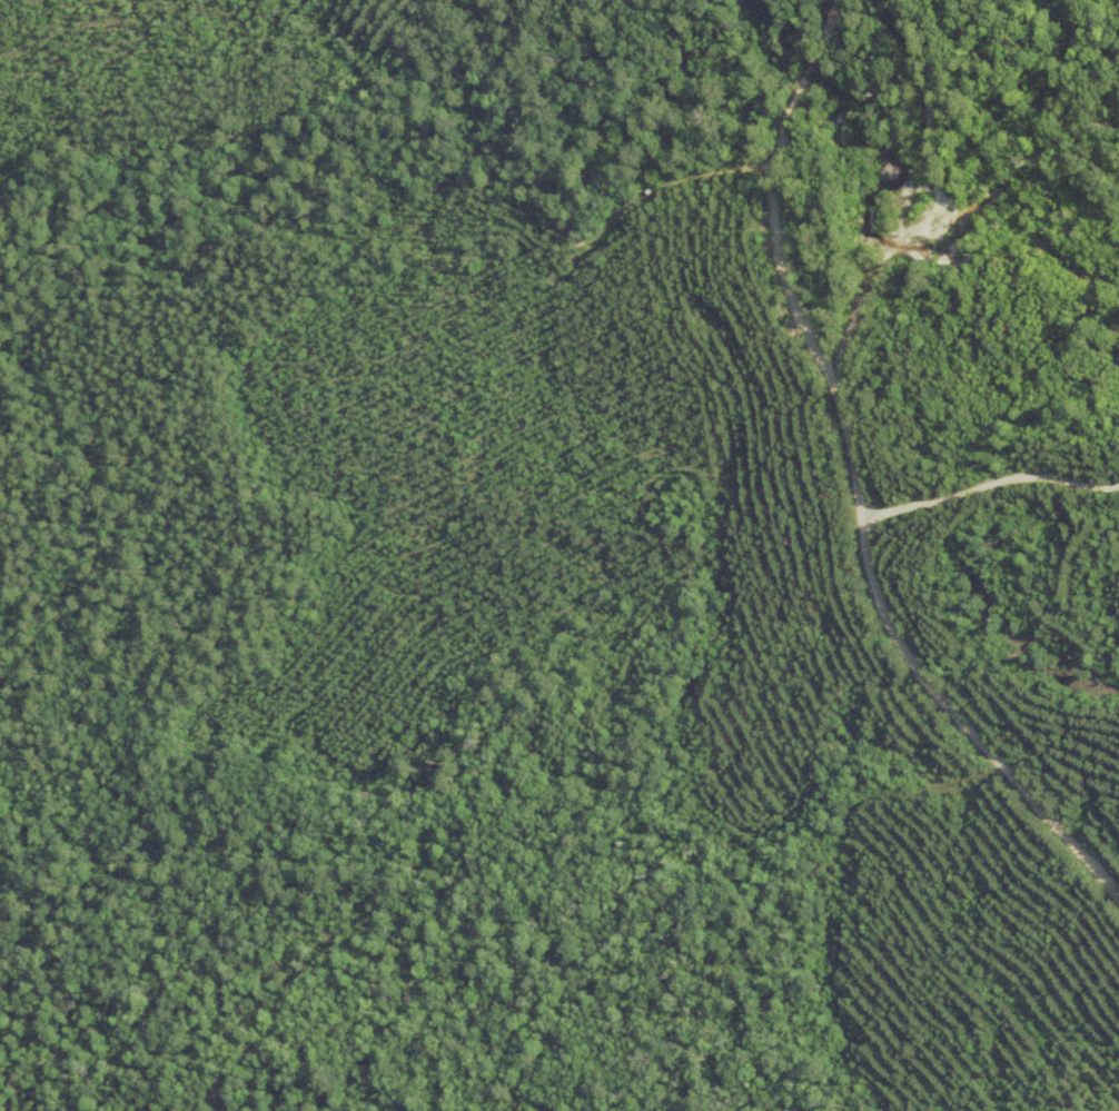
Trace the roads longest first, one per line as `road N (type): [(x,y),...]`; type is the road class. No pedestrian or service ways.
road 1 (track): [(1118,895),(892,647),(853,532),(859,351),(889,138),(882,29),(865,0)]

